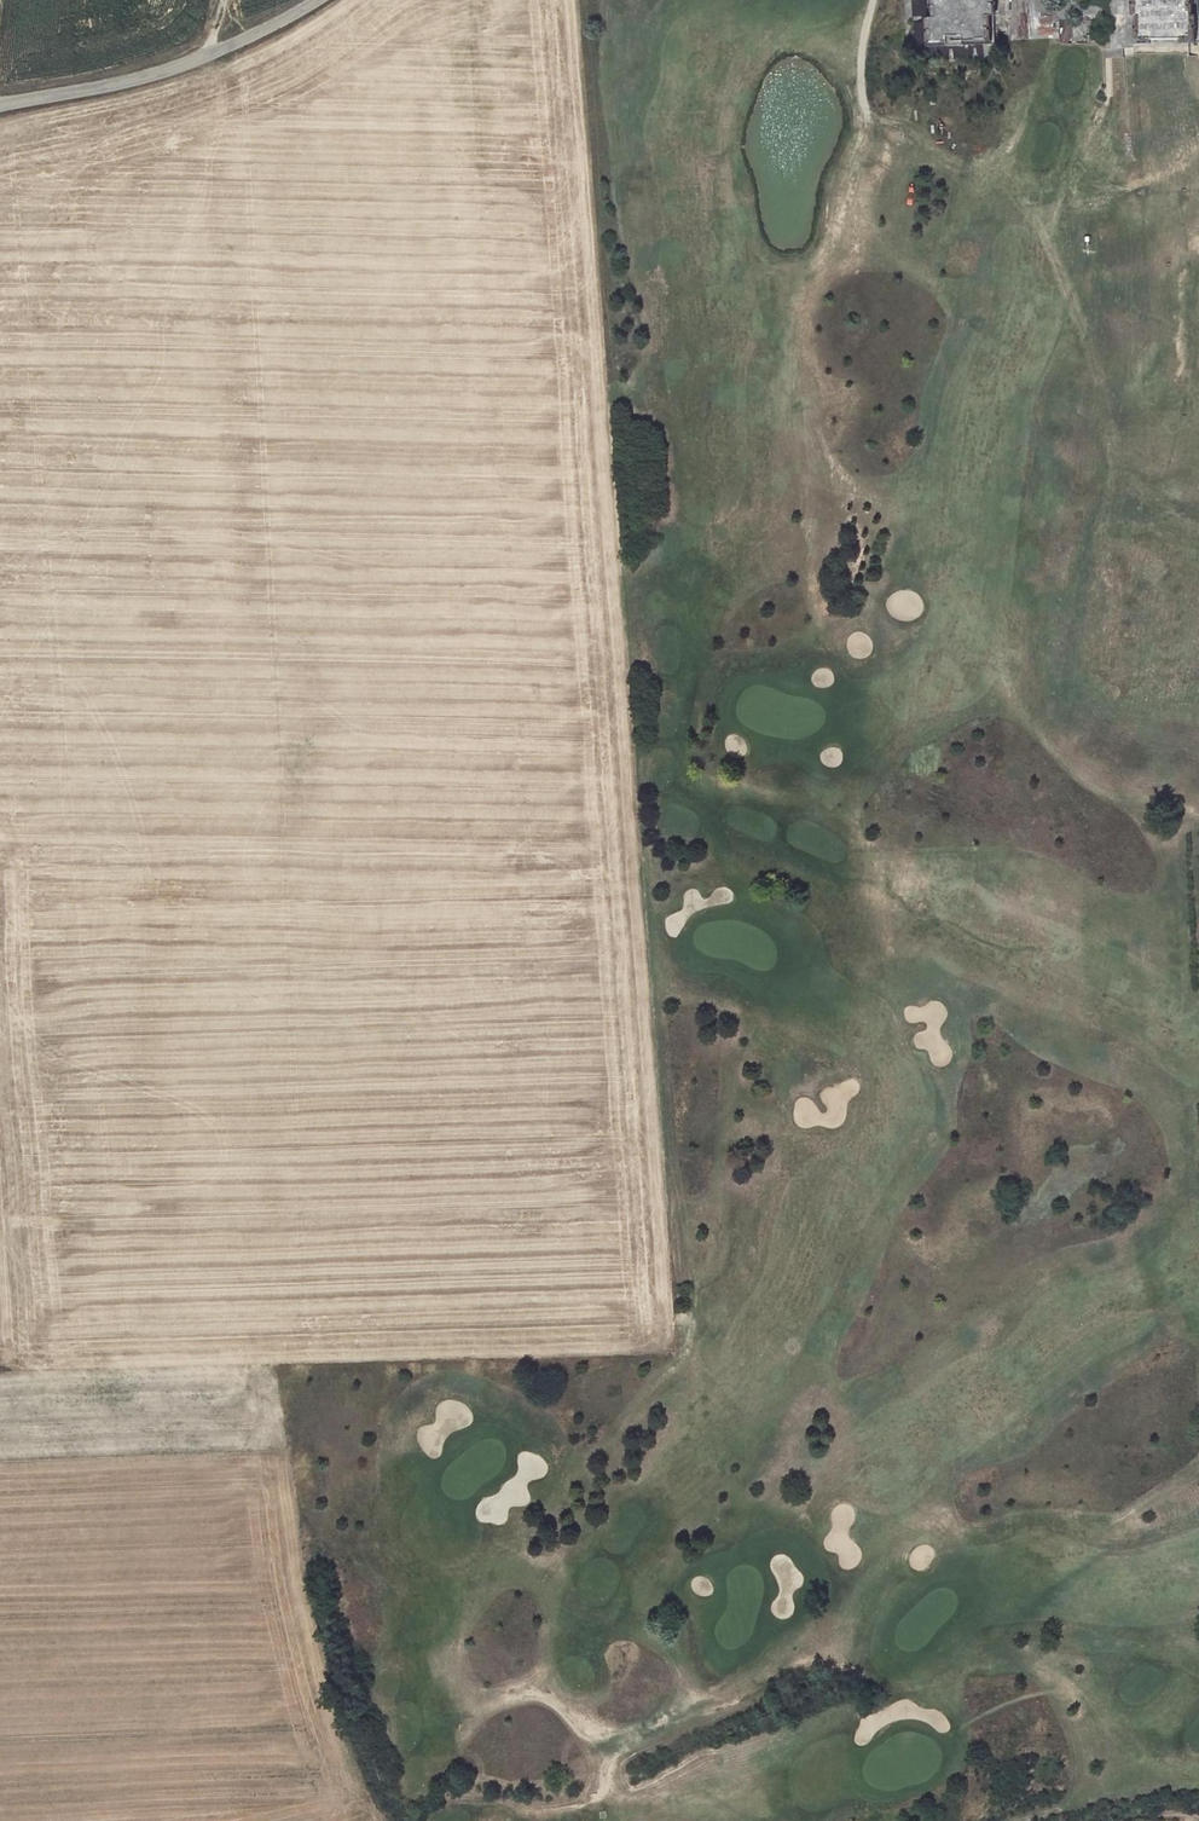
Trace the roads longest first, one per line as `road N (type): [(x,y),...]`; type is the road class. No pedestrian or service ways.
road 1 (unclassified): [(0,104),(177,69),(319,0)]

